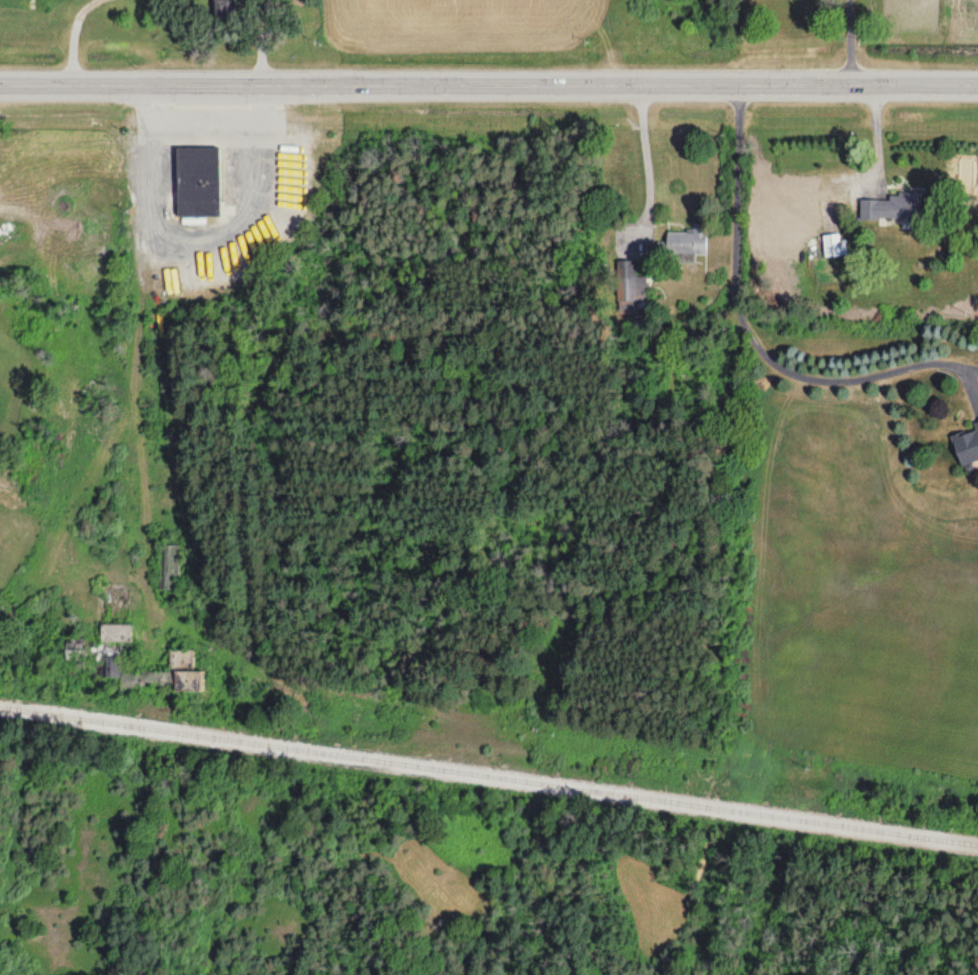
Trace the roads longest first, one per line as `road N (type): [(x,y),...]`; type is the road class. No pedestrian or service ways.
road 1 (primary): [(0,83),(977,83)]

